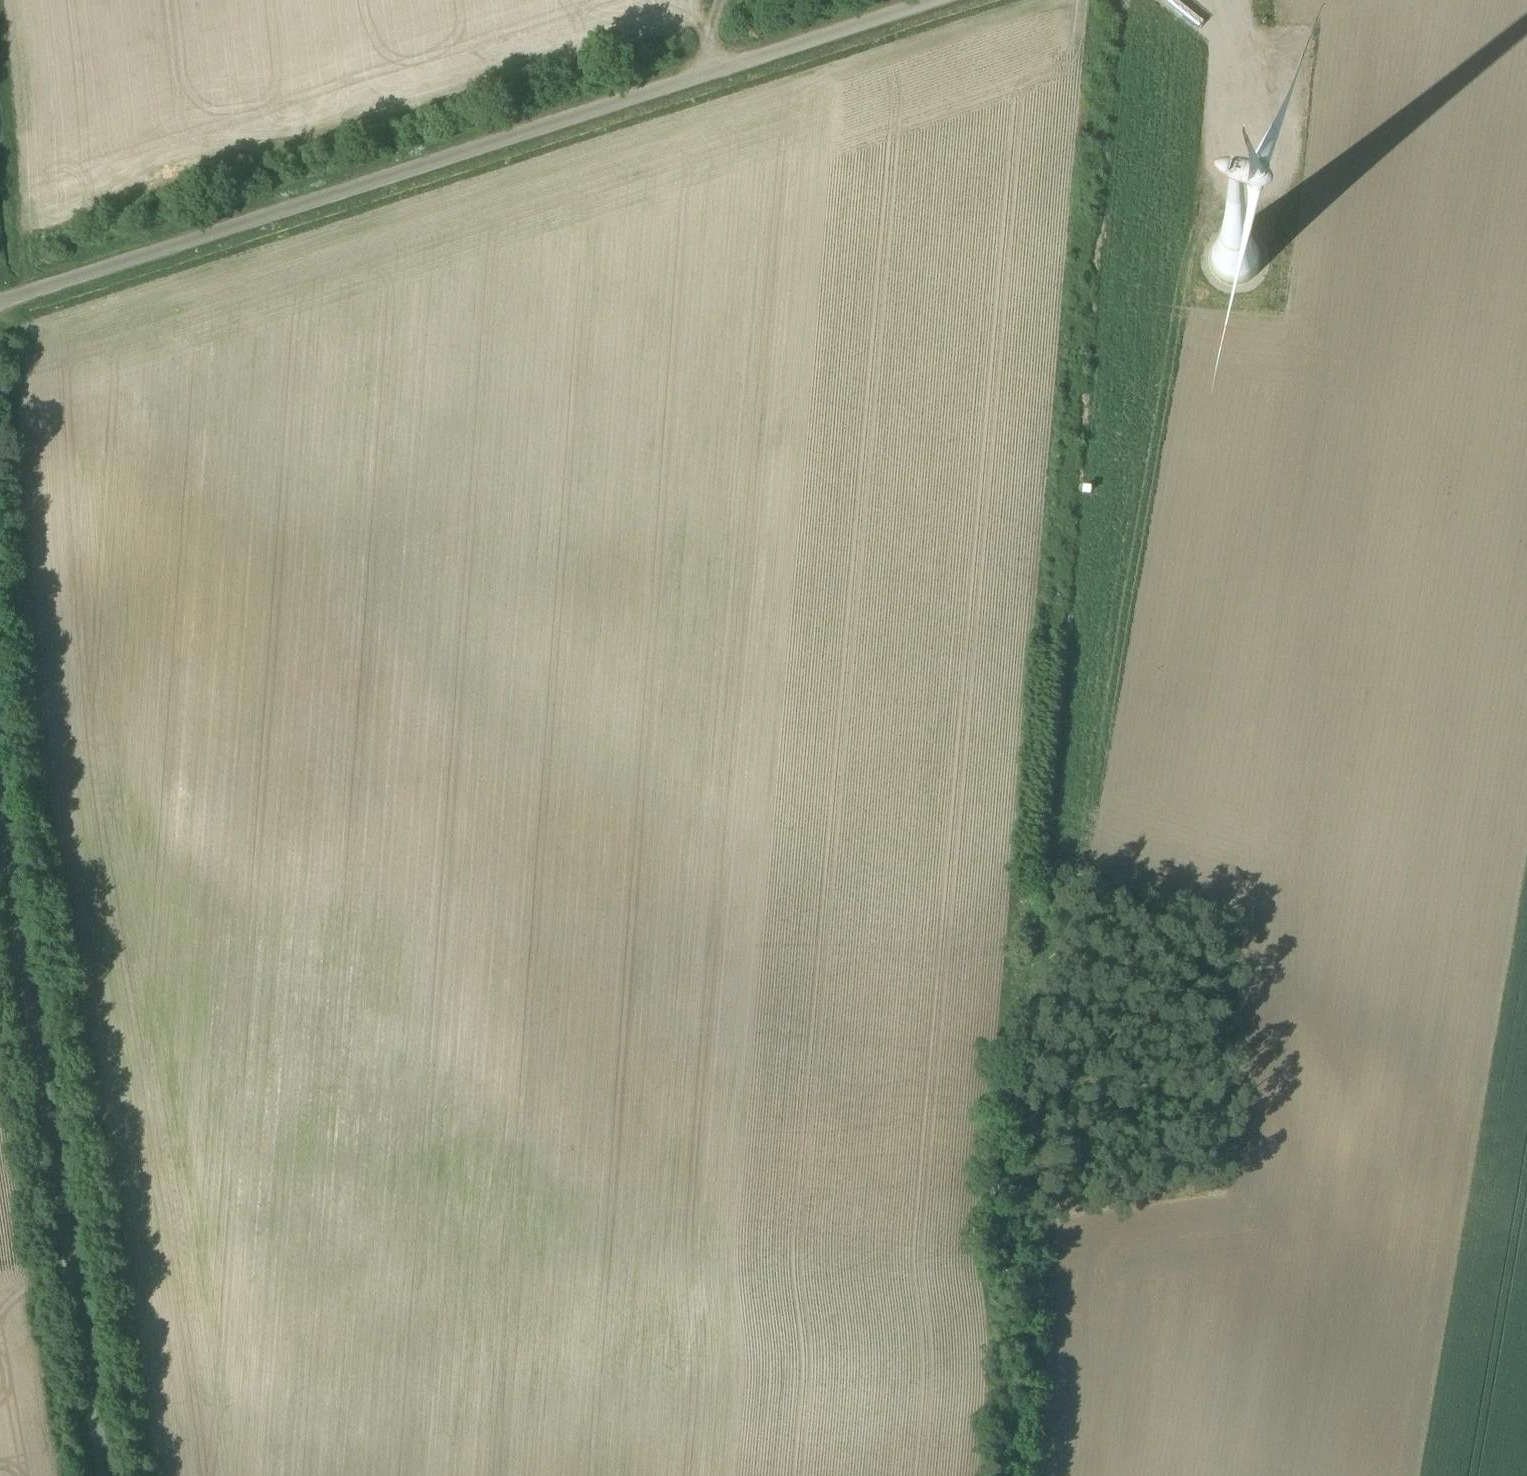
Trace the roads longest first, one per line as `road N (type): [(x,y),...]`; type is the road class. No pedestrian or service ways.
road 1 (unclassified): [(0,305),(939,0)]
road 2 (unclassified): [(103,1475),(0,784)]
road 3 (track): [(1214,0),(1235,36),(1253,102),(1246,194)]

